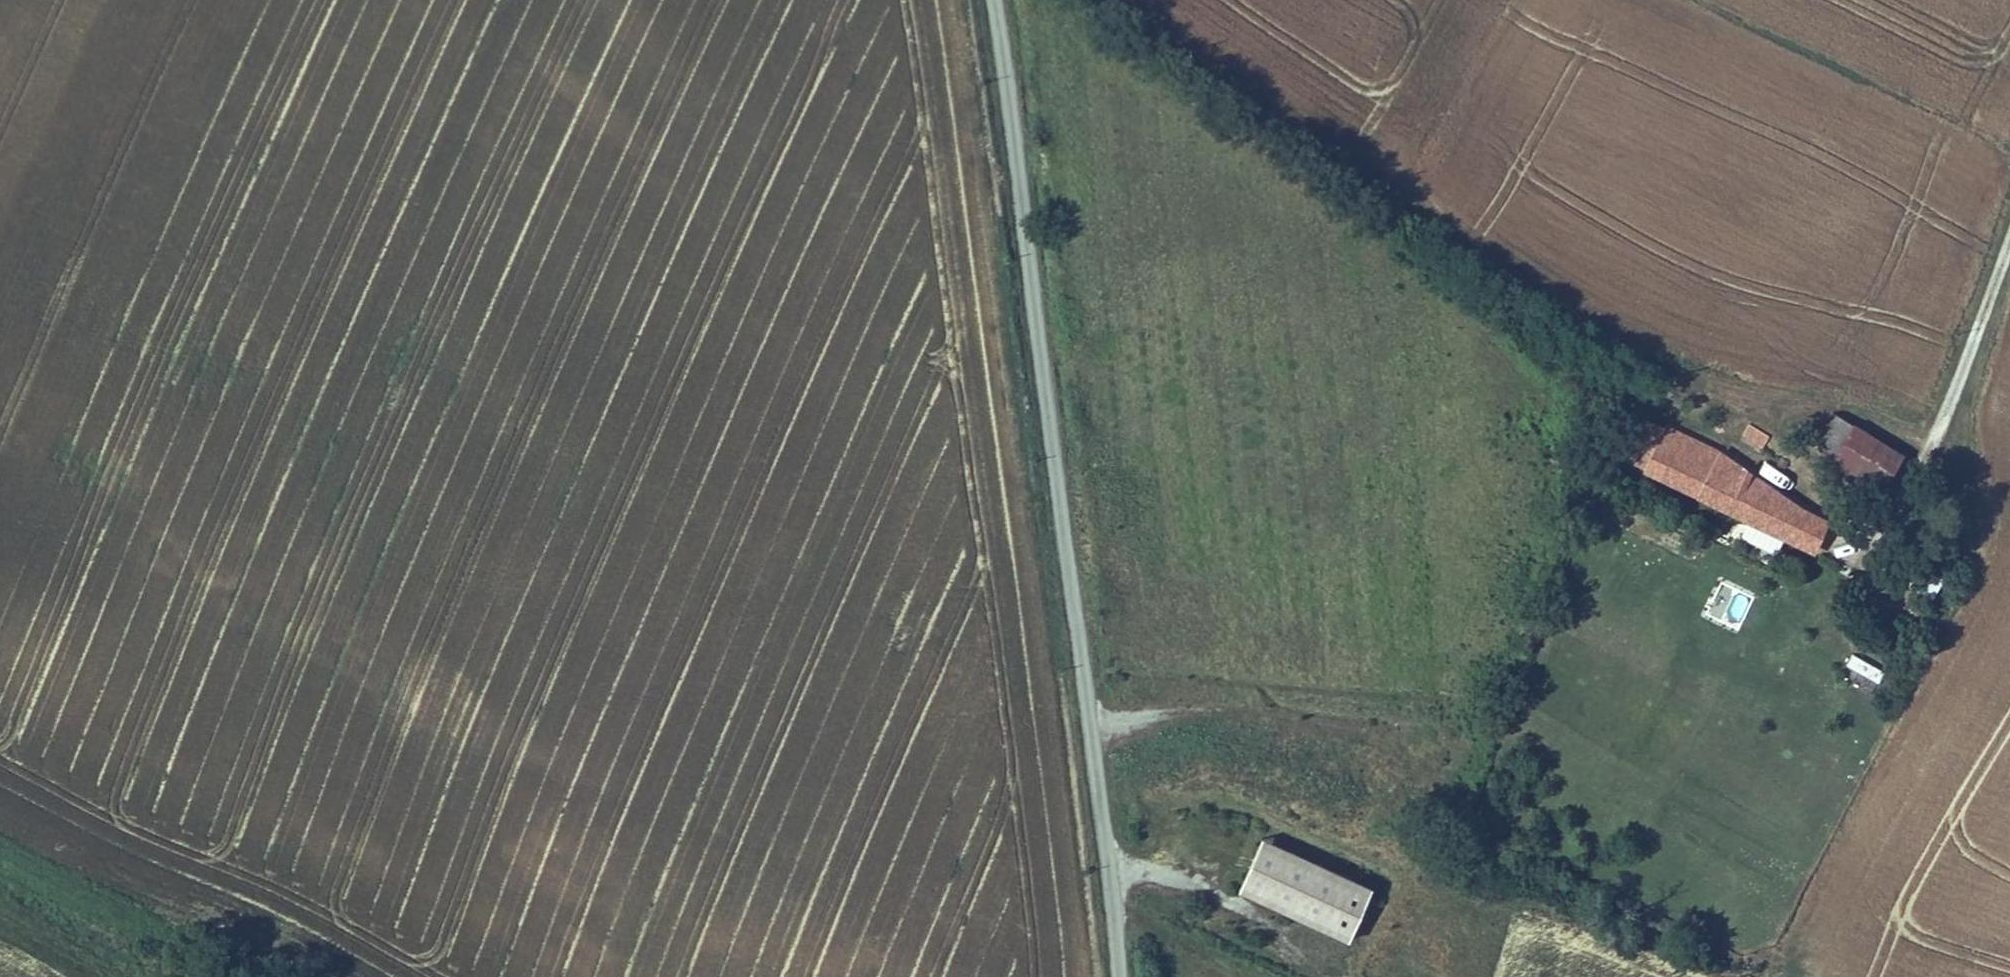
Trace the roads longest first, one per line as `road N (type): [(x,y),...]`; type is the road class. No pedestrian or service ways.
road 1 (tertiary): [(1118,976),(1082,631),(996,0)]
road 2 (track): [(1936,424),(2009,219)]

